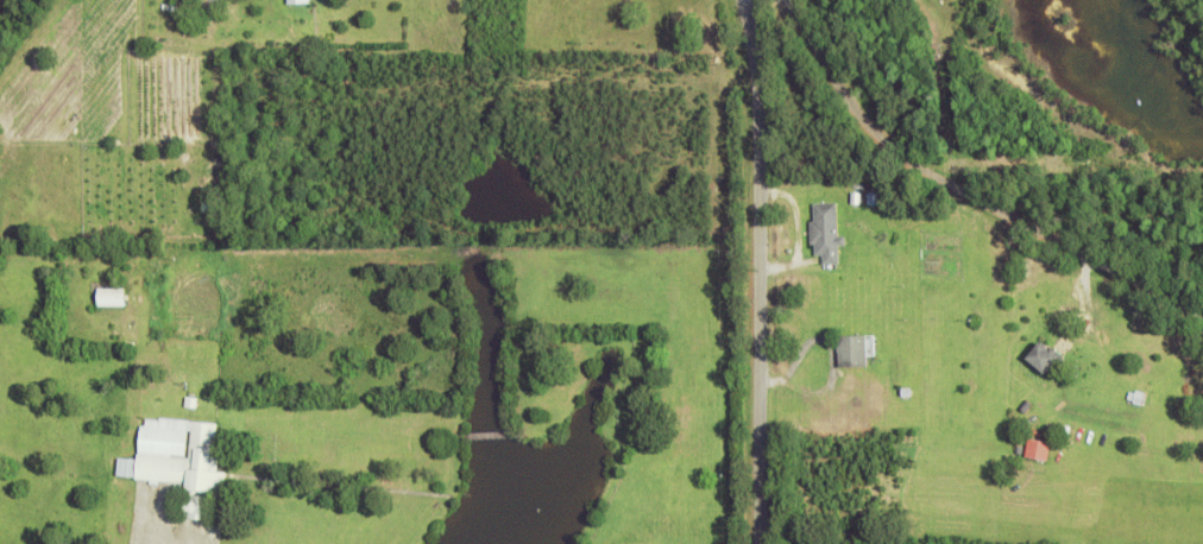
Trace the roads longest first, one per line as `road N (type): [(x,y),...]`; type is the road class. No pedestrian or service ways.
road 1 (residential): [(760,543),(758,91),(742,0)]
road 2 (residential): [(1202,308),(1013,214),(881,134),(787,0)]

